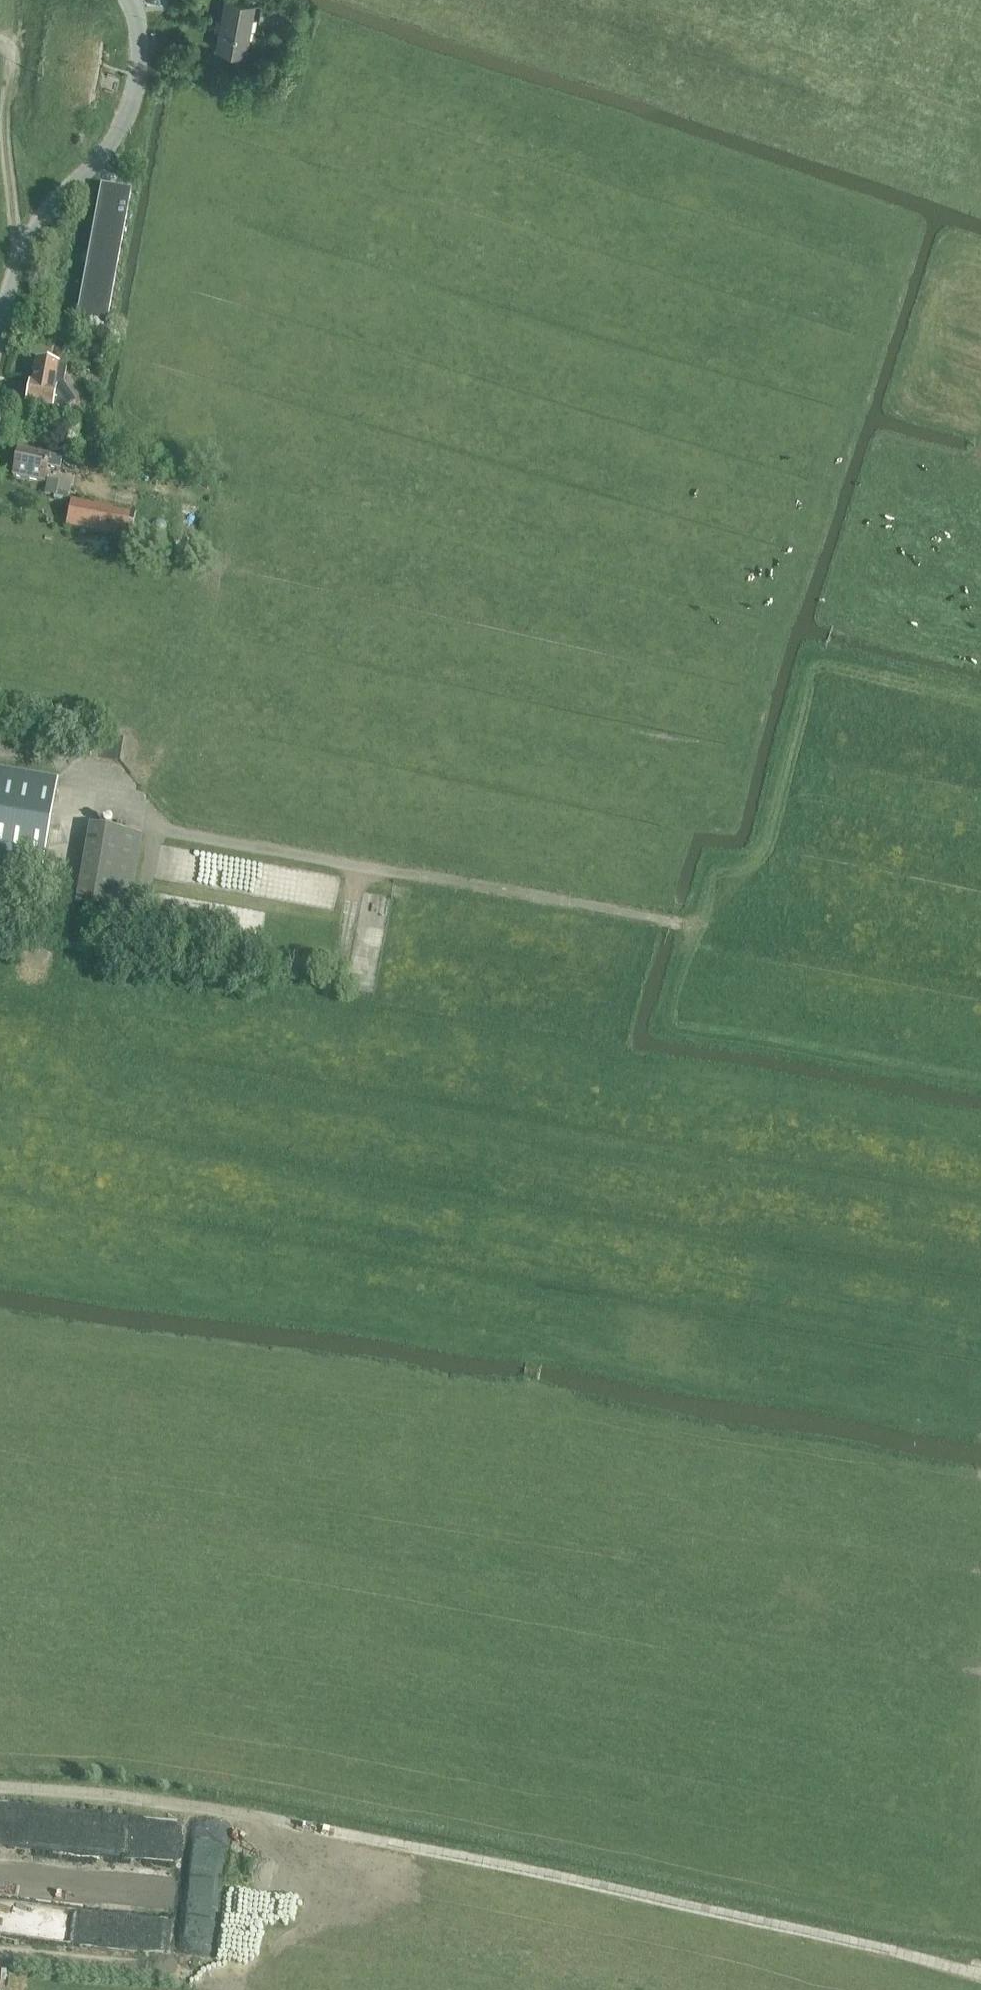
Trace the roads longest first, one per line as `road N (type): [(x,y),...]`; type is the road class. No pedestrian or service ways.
road 1 (unclassified): [(0,335),(18,261),(43,219),(111,154),(131,115),(139,89),(137,0)]
road 2 (track): [(285,1818),(113,1792),(0,1785)]
road 3 (track): [(3,89),(18,261)]

